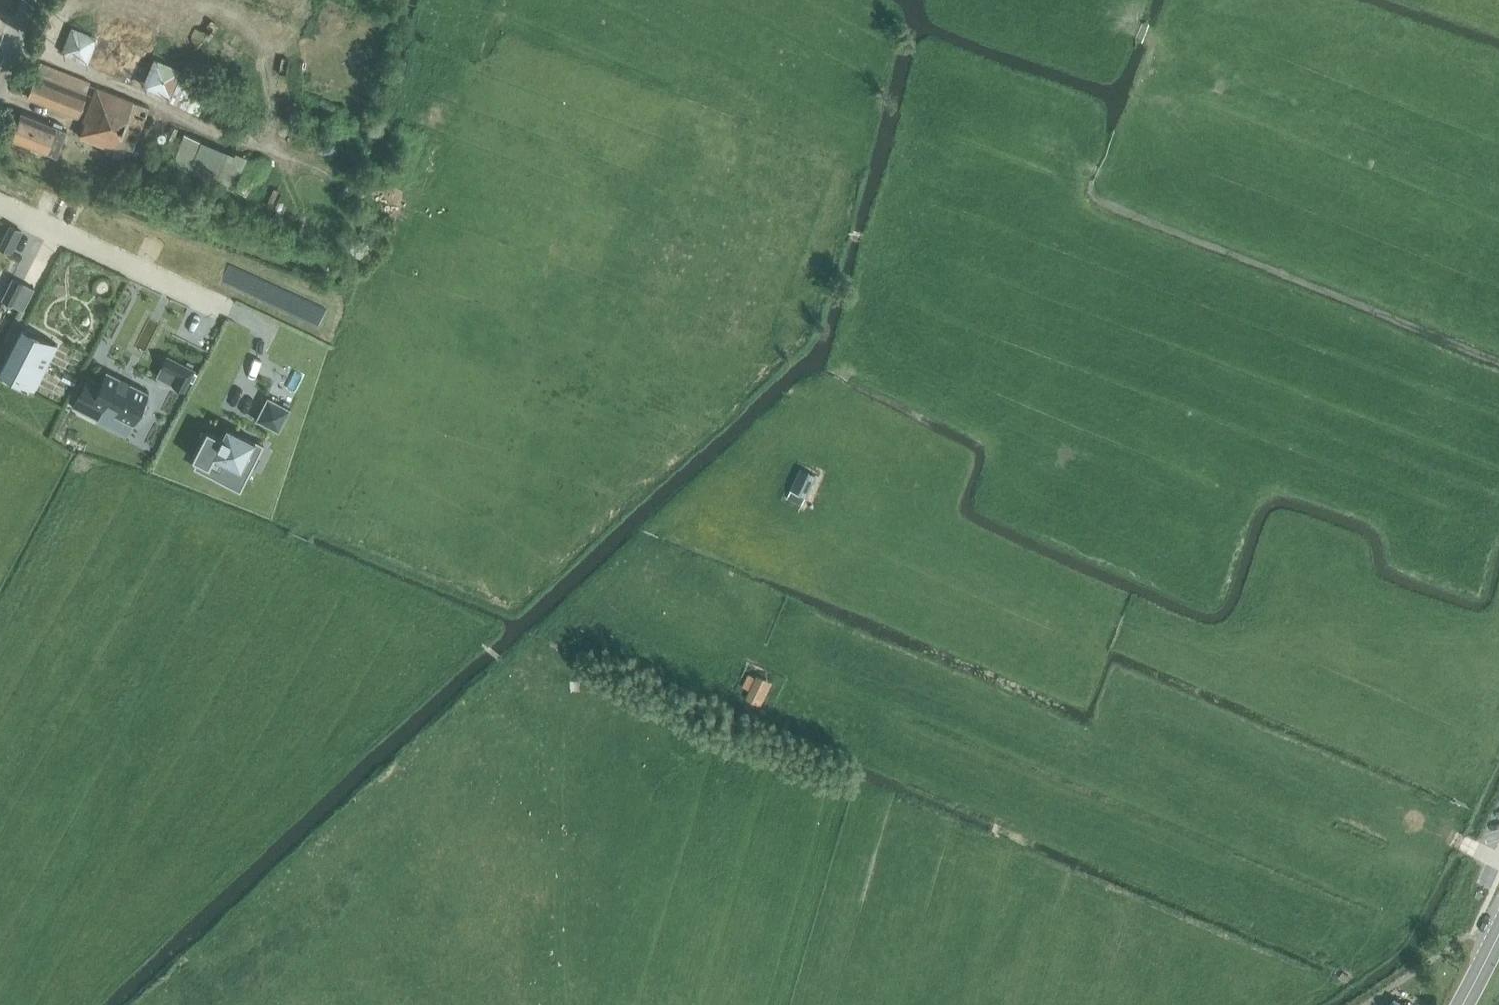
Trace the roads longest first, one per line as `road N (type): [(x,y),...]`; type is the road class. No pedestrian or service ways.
road 1 (track): [(18,39),(208,130),(261,144),(290,169)]
road 2 (residential): [(0,205),(226,310)]

